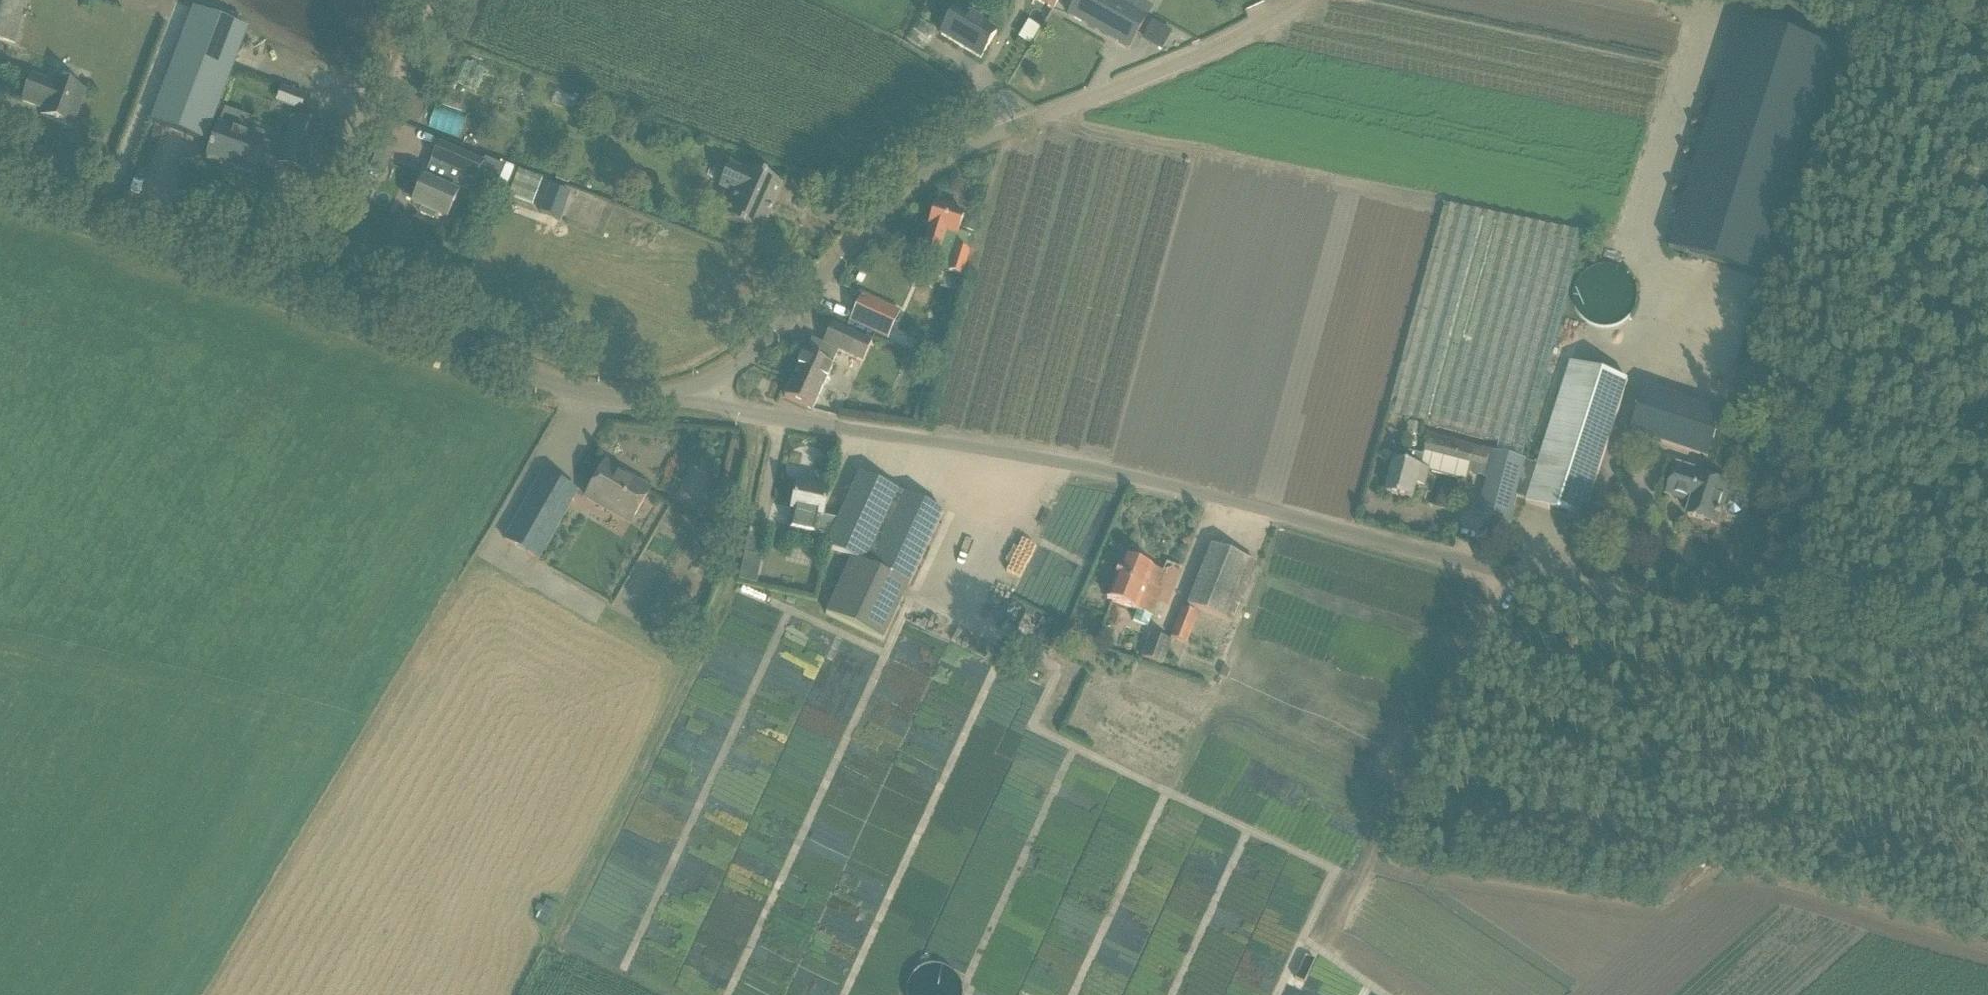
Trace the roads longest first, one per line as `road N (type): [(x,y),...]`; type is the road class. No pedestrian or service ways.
road 1 (unclassified): [(1987,683),(1431,563),(1110,475),(738,418),(694,395)]
road 2 (unclassified): [(694,395),(887,192),(938,153),(1035,127),(1208,53),(1302,0)]
road 3 (unclassified): [(694,395),(593,394),(433,353),(0,177)]

